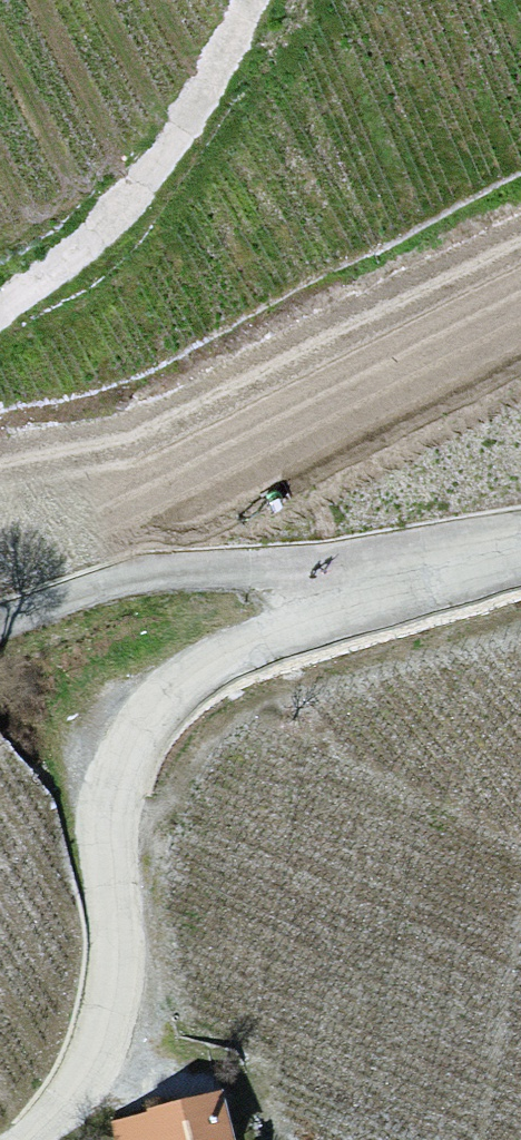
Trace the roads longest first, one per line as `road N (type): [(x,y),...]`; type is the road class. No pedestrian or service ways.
road 1 (track): [(520,550),(435,570),(282,632),(199,674),(157,710),(131,755),(113,818),(120,950),(111,1012),(89,1077),(50,1125),(26,1139)]
road 2 (track): [(435,570),(186,568),(78,591),(0,625)]
road 3 (track): [(0,312),(153,188),(254,0)]

